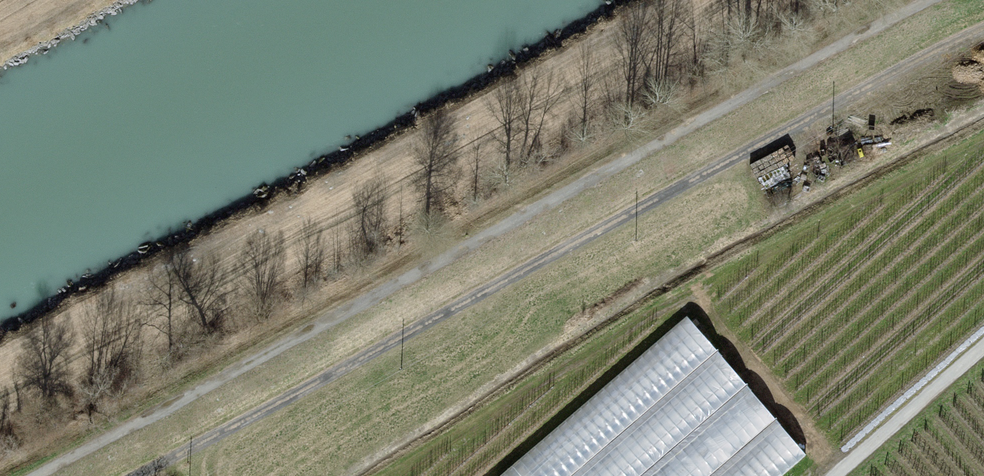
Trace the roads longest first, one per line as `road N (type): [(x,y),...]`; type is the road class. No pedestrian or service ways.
road 1 (track): [(44,475),(933,0)]
road 2 (track): [(983,30),(147,475)]
road 3 (unclassified): [(983,340),(822,475)]

